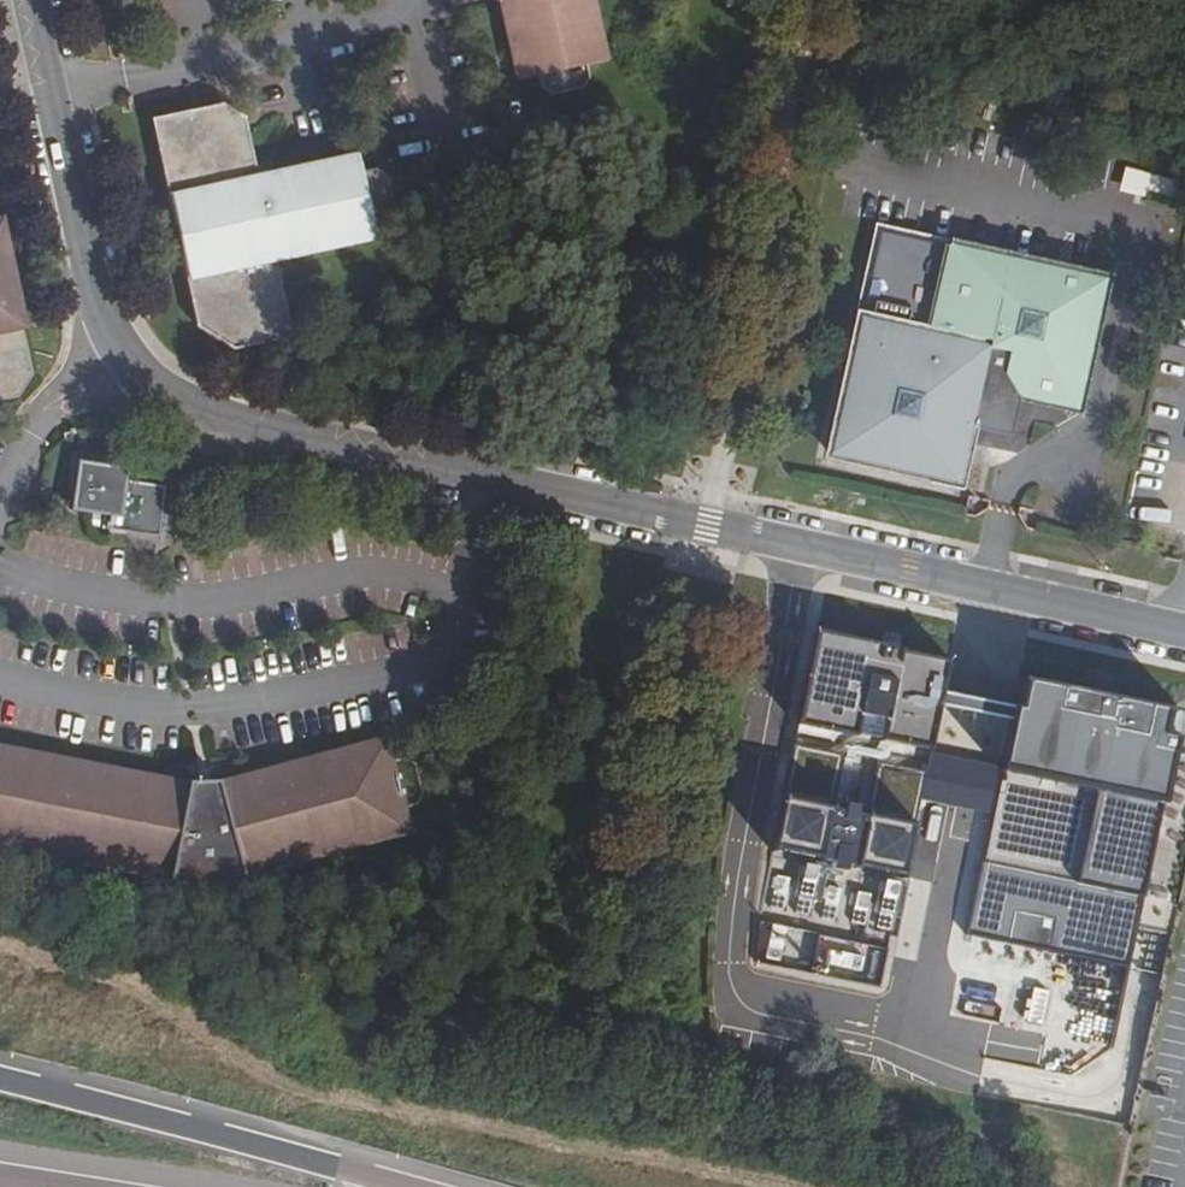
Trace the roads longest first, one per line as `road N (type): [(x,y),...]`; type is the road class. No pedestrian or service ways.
road 1 (unclassified): [(32,0),(121,350),(164,403),(245,439),(321,458),(709,526),(1184,630)]
road 2 (motorway): [(432,1186),(0,1073)]

